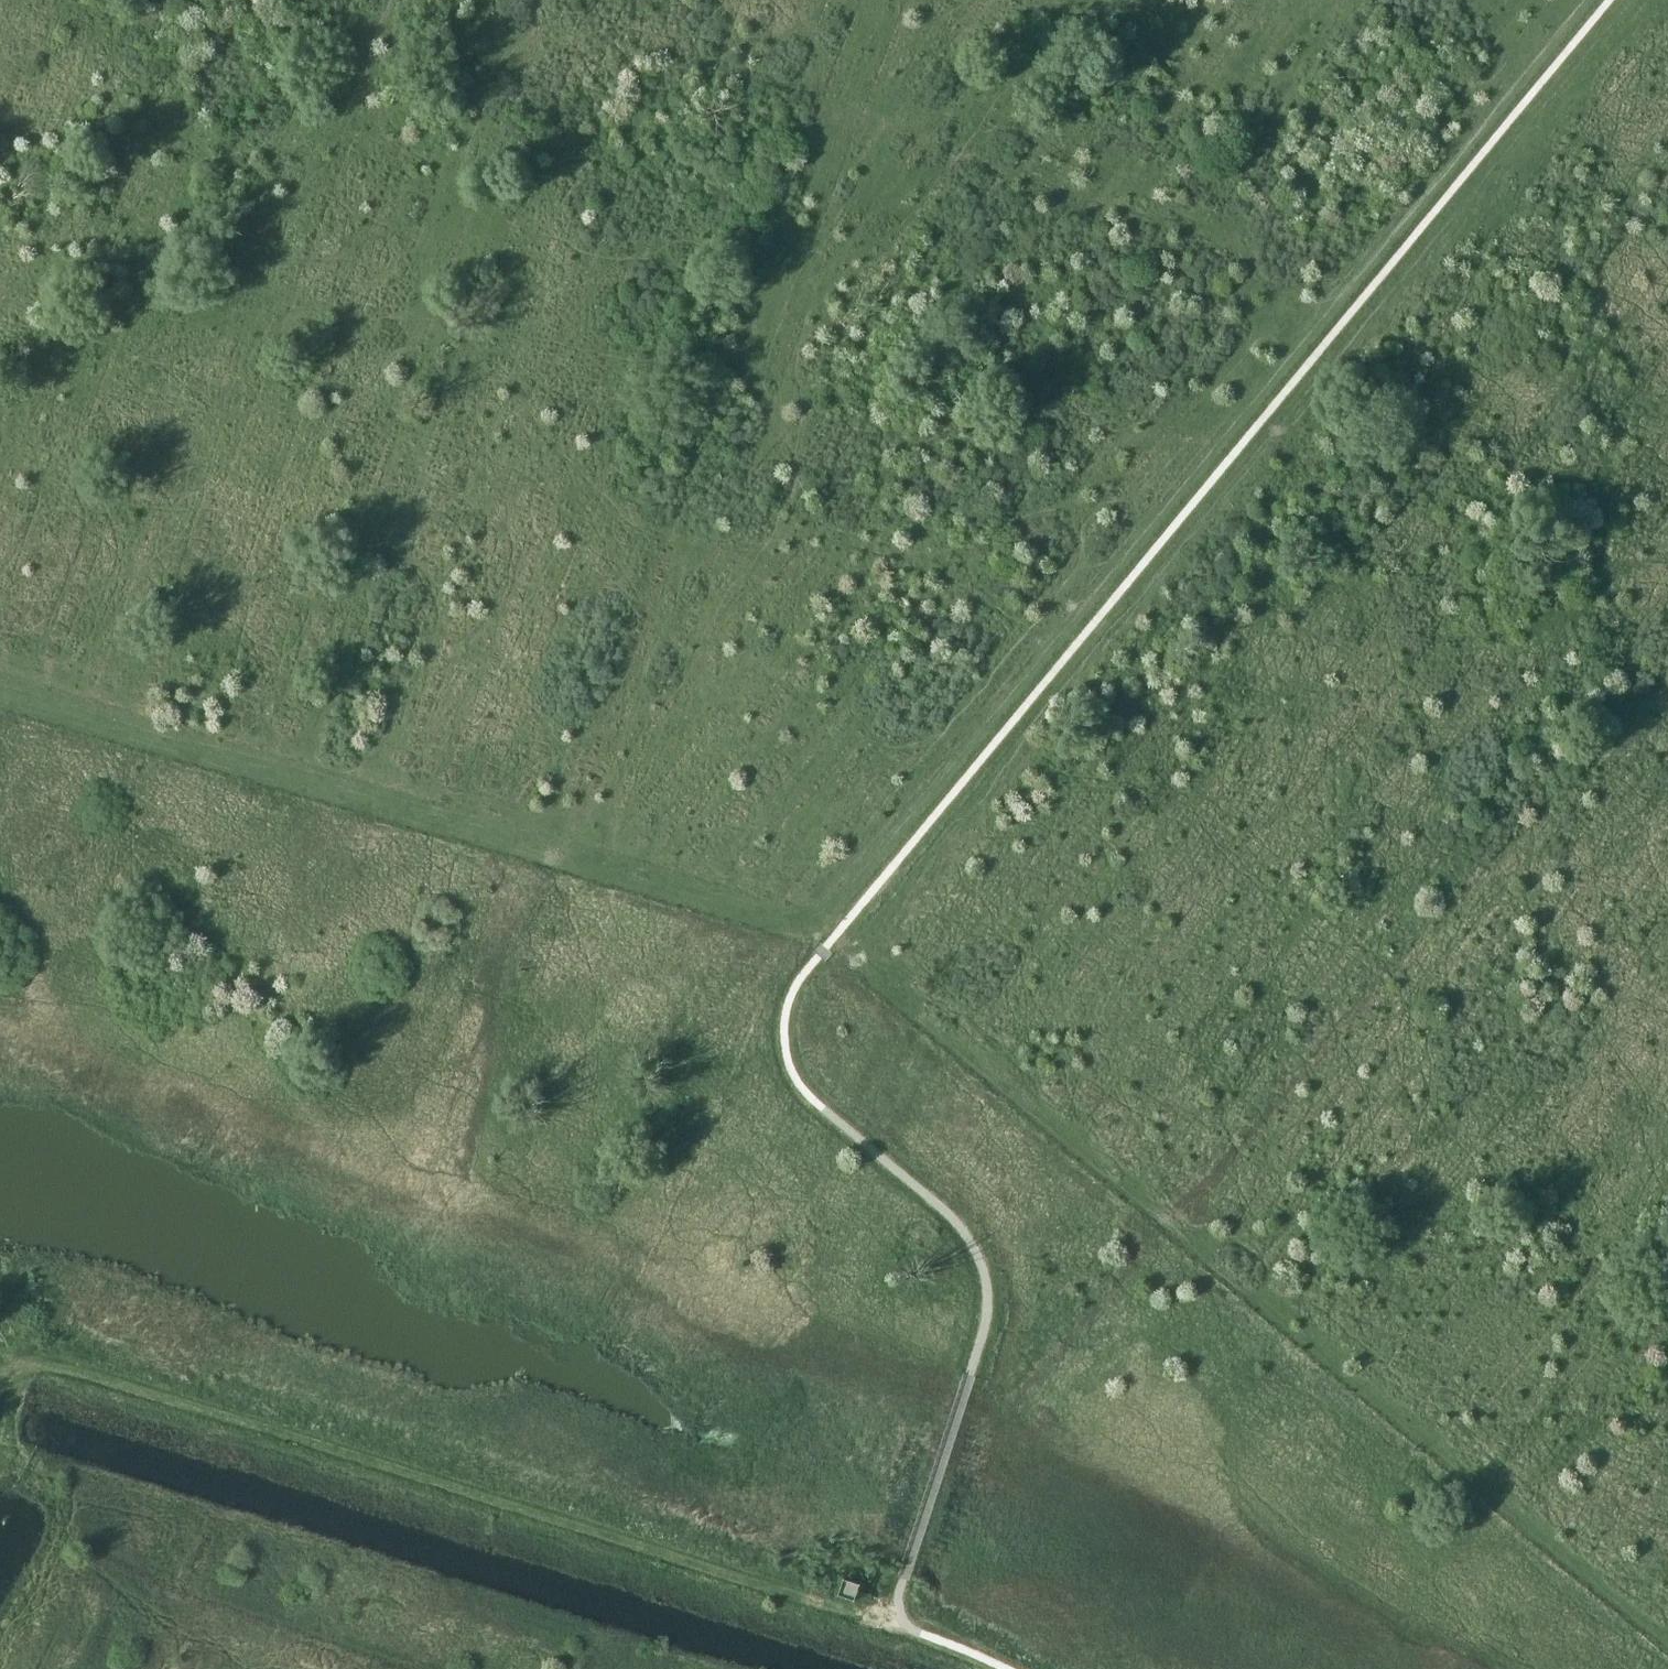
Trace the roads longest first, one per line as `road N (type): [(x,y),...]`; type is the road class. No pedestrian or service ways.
road 1 (track): [(12,1362),(902,1625)]
road 2 (track): [(843,931),(0,688)]

